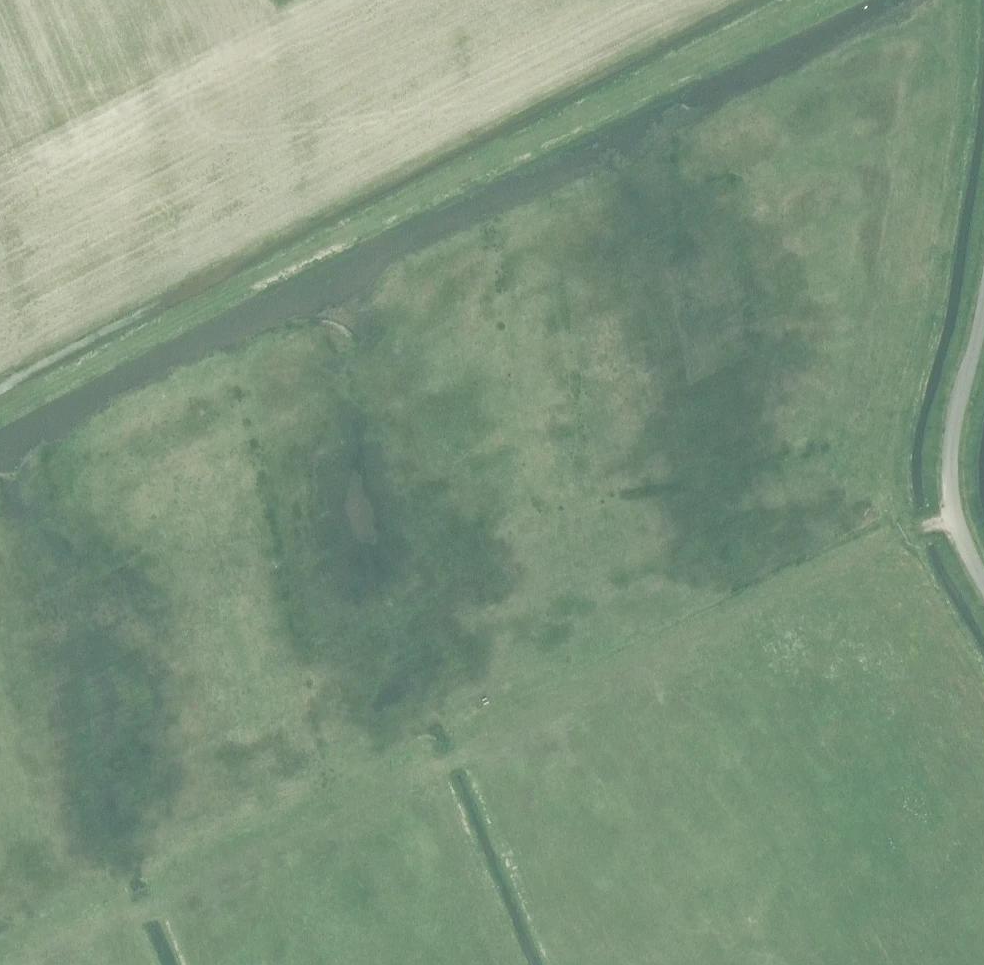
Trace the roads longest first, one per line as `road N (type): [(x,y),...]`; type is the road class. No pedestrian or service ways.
road 1 (unclassified): [(983,585),(957,527),(949,472),(983,310)]

